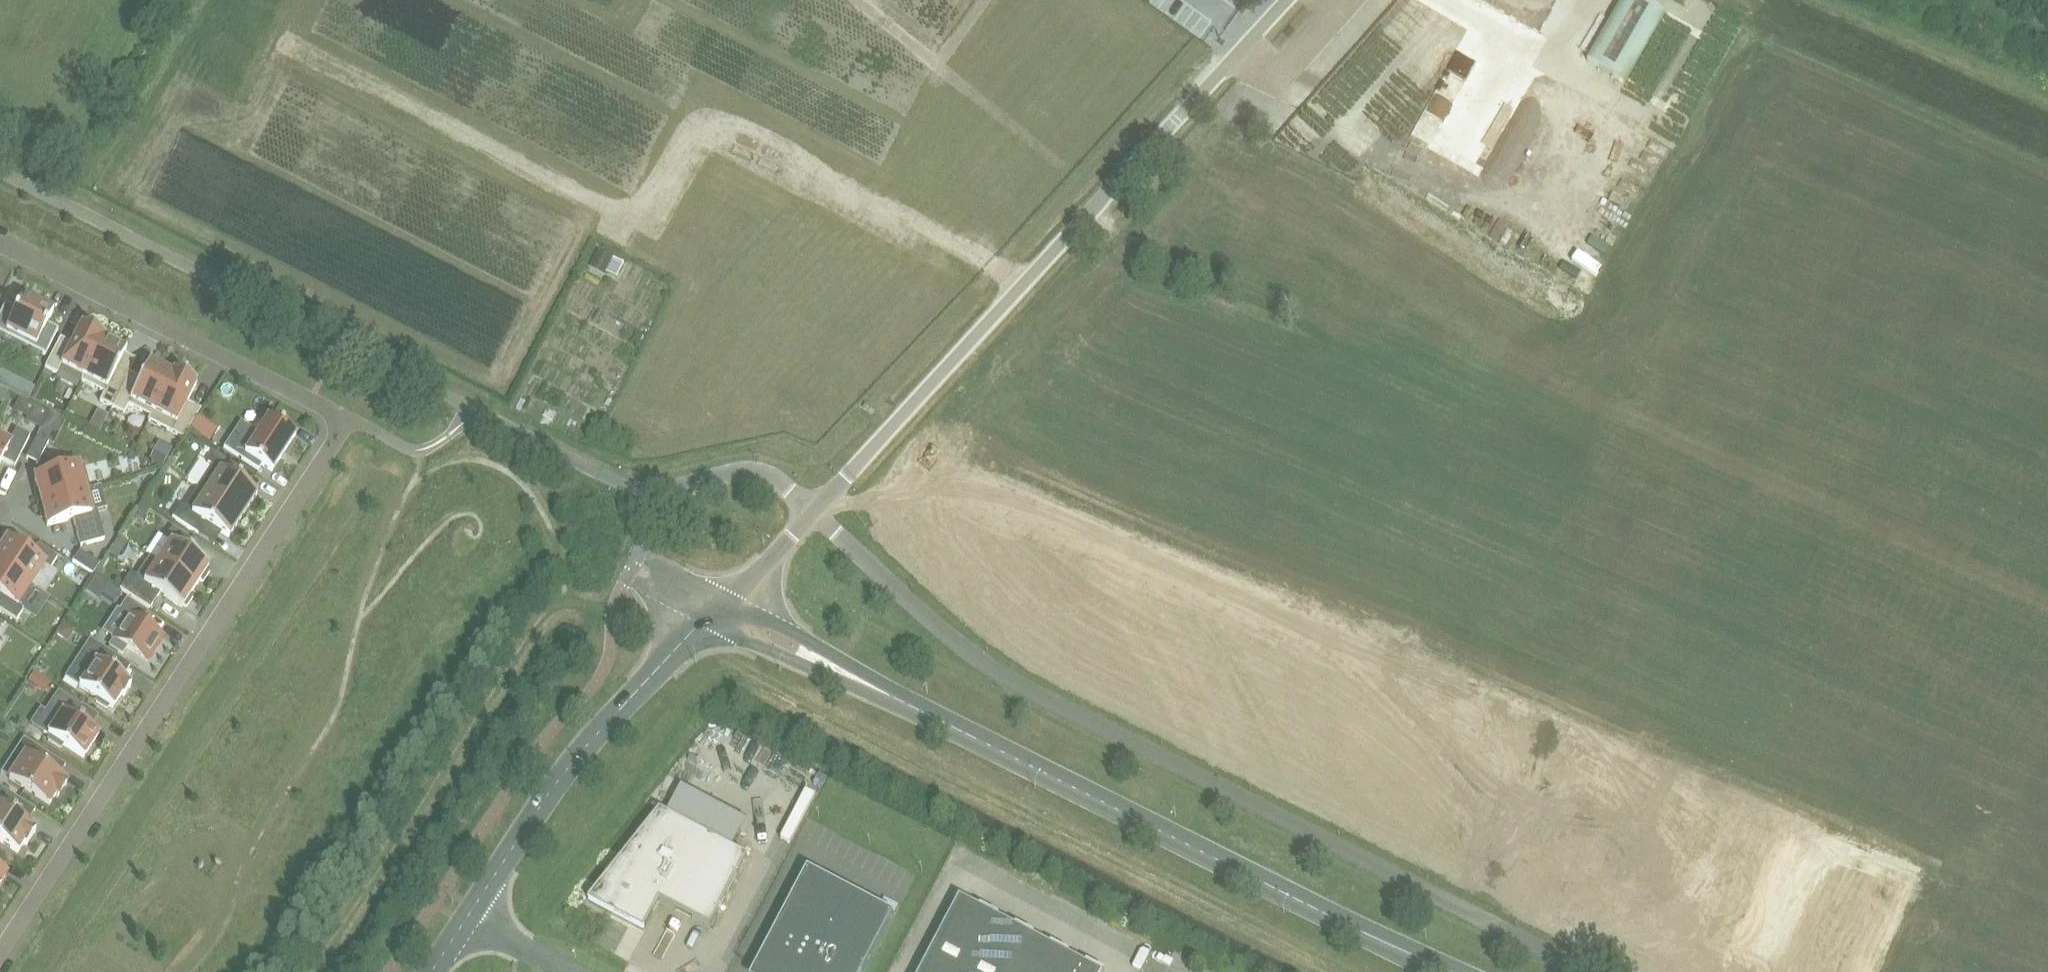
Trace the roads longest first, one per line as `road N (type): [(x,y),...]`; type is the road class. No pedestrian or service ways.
road 1 (unclassified): [(1589,971),(1011,679),(813,514)]
road 2 (unclassified): [(1443,971),(727,615)]
road 3 (unclassified): [(0,173),(628,488),(659,490)]
road 4 (unclassified): [(813,514),(1289,0)]
road 5 (residential): [(348,421),(0,958)]
road 6 (unclassified): [(469,915),(582,750),(714,608)]
road 7 (residential): [(0,246),(348,421)]
road 8 (unclassified): [(813,514),(766,472),(659,490)]
road 9 (unclassified): [(727,615),(813,514)]

